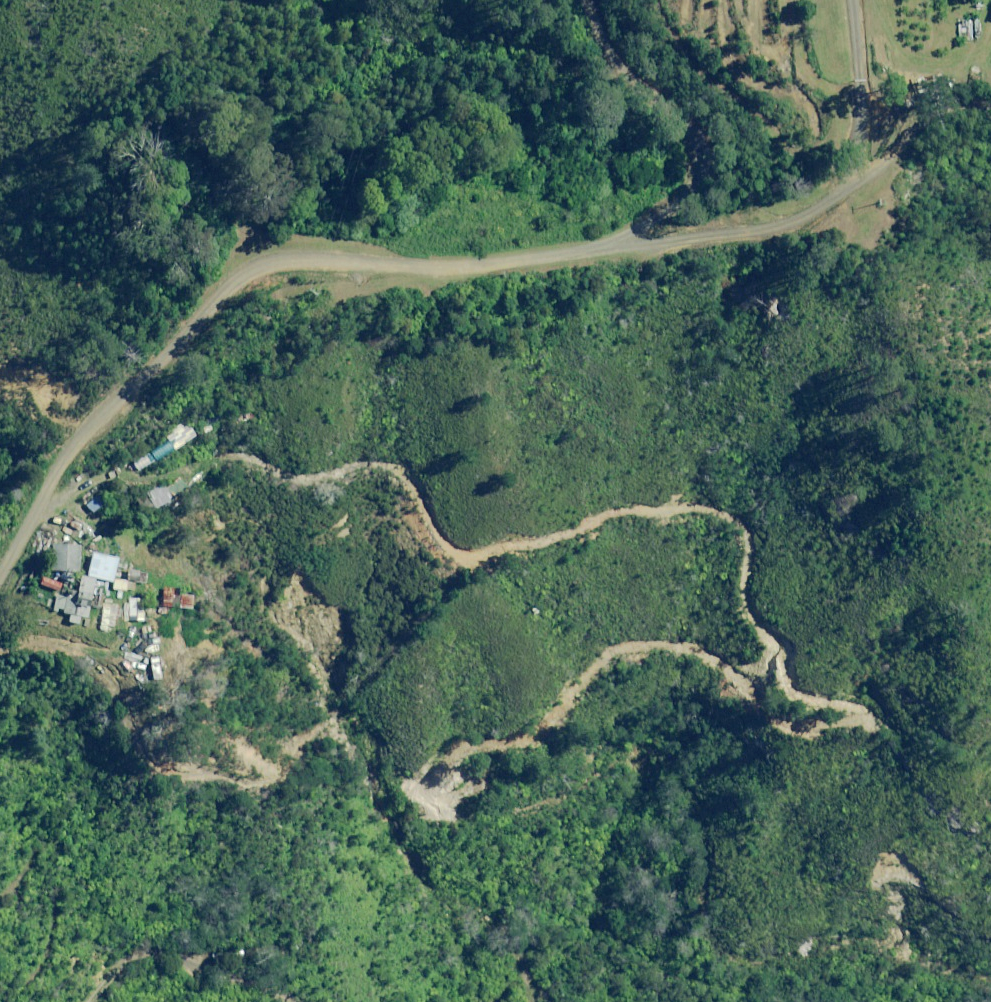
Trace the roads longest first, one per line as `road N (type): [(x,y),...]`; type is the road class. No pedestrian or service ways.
road 1 (track): [(24,502),(90,477),(167,486),(201,461),(297,486),(364,477),(398,495),(436,560),(497,572),(578,538),(683,510),(744,525),(751,615),(825,704),(776,713),(720,664),(624,658),(575,689),(526,748),(448,770),(449,807),(520,803),(655,748),(711,772),(705,939),(770,967),(822,954),(990,971)]
road 2 (unclassified): [(0,528),(105,411),(233,283),(260,266),(285,258),(489,262),(670,235)]
road 3 (unclassified): [(990,111),(933,114),(803,214),(728,234),(670,235)]

